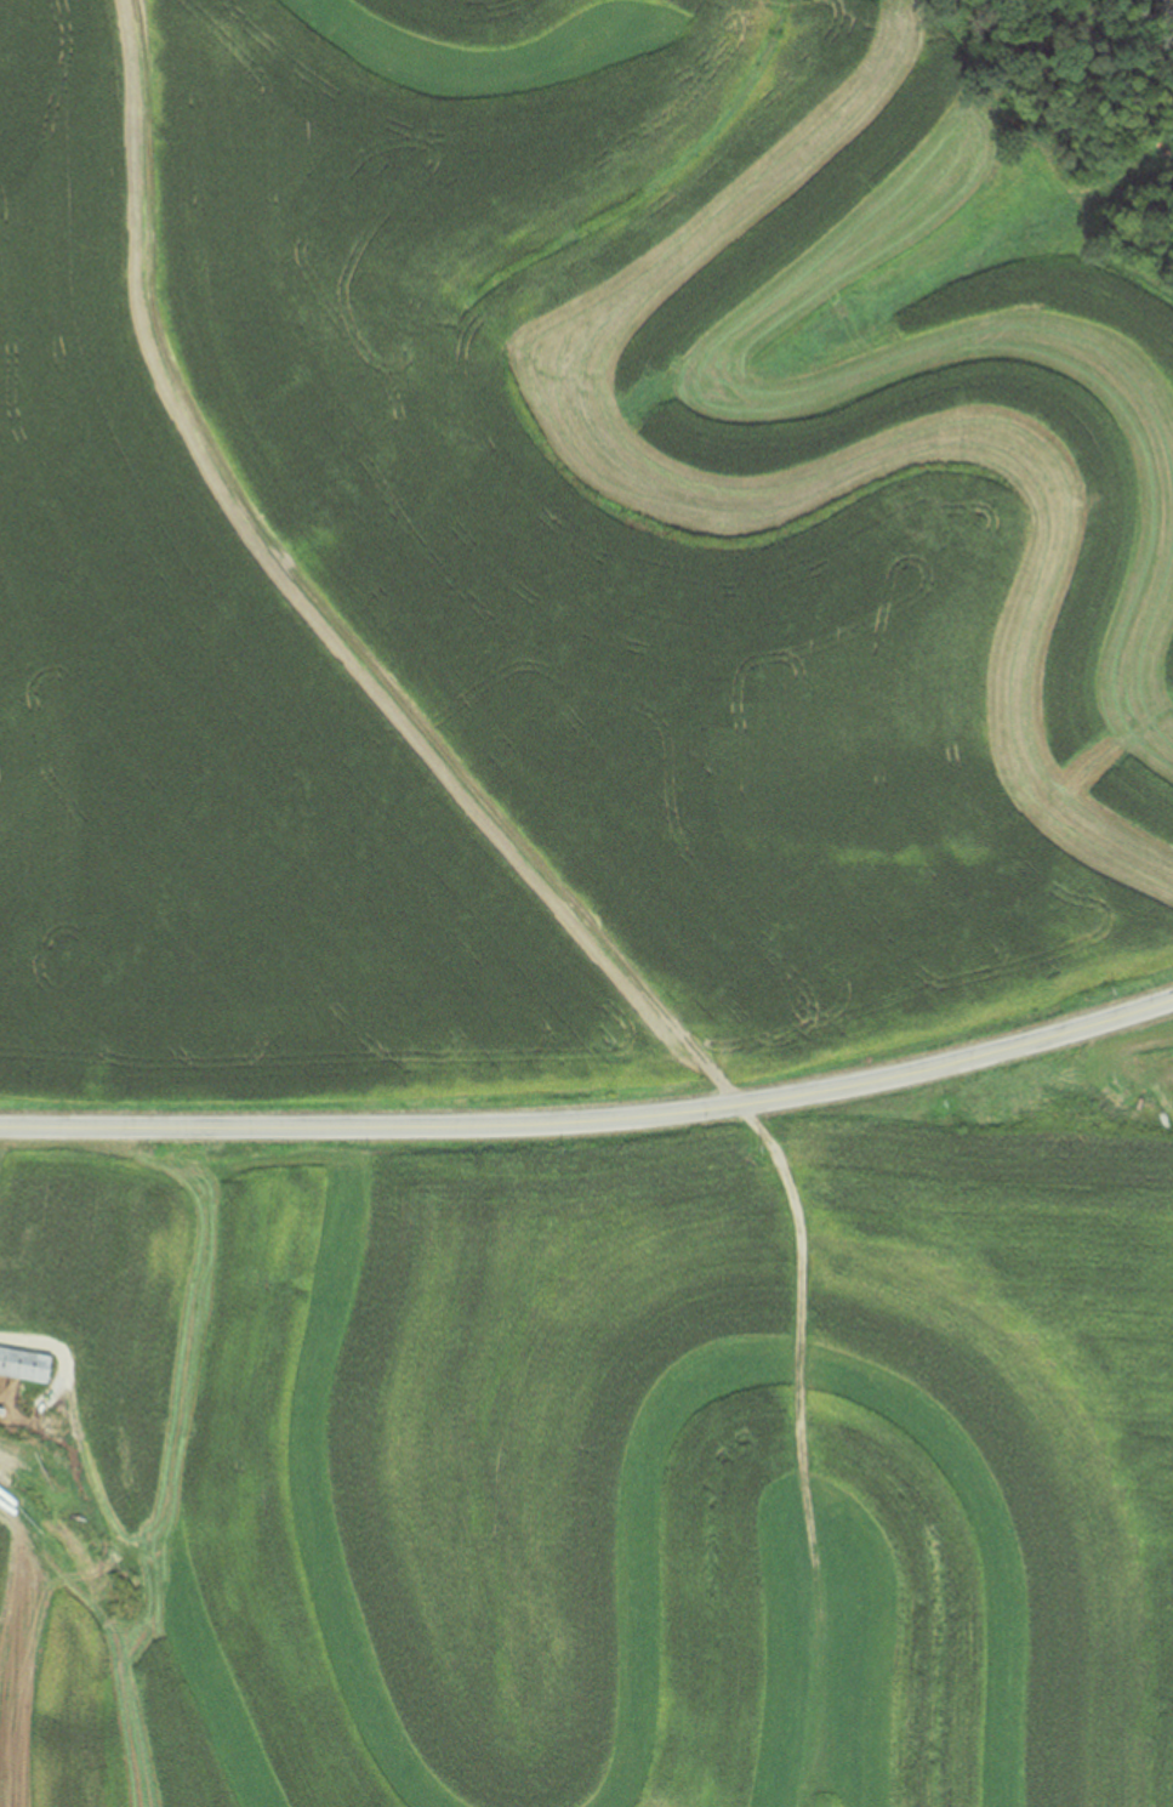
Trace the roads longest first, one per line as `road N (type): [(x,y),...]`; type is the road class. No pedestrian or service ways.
road 1 (primary): [(0,1132),(478,1133),(712,1116),(927,1073),(1172,1003)]

